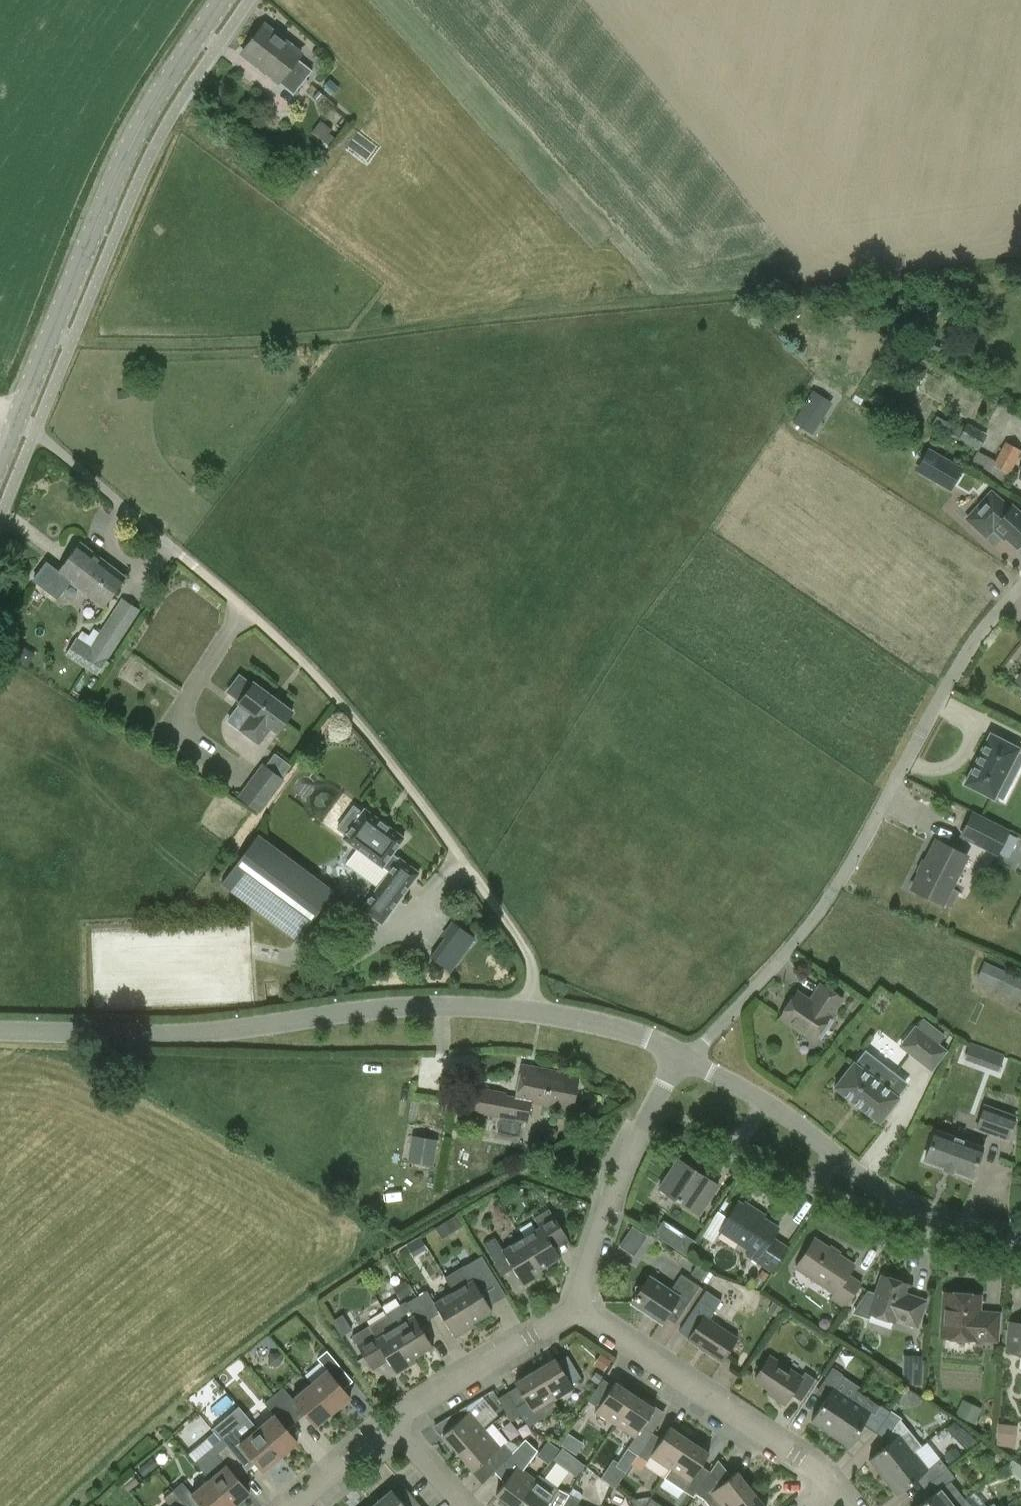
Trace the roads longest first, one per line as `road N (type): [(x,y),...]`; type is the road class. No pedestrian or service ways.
road 1 (track): [(530,1013),(528,953),(360,726),(217,583),(18,422)]
road 2 (residential): [(688,1060),(581,1023),(456,1005),(185,1034),(0,1031)]
road 3 (residential): [(688,1060),(831,893),(972,639),(1020,590)]
road 4 (tertiary): [(0,466),(139,126),(220,0)]
road 5 (residential): [(1020,1234),(914,1205),(688,1060)]
road 6 (residential): [(836,1485),(578,1307)]
road 7 (residential): [(578,1307),(605,1202),(639,1129),(688,1060)]
road 8 (residential): [(403,1422),(487,1358),(578,1307)]
road 9 (residential): [(301,1505),(403,1422)]

